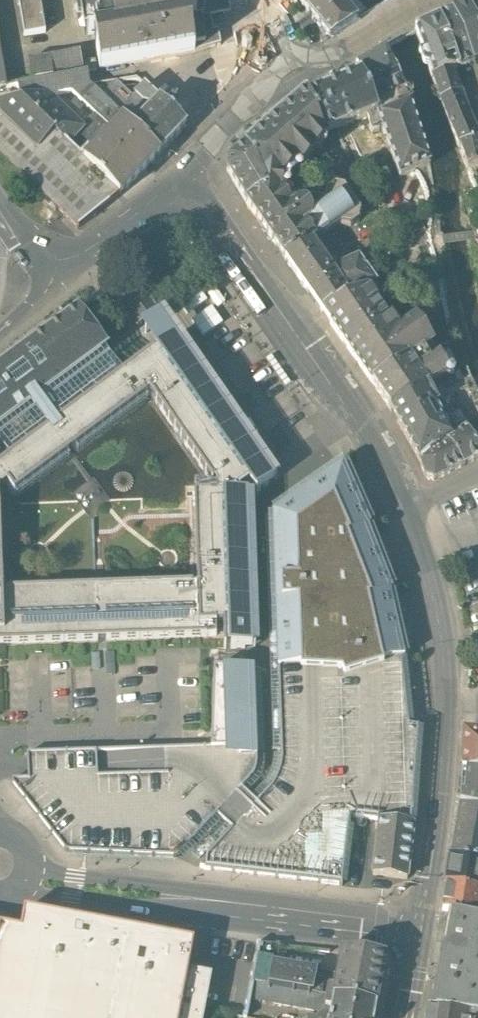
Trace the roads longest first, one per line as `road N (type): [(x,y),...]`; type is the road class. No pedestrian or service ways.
road 1 (tertiary): [(404,506),(441,639),(441,804),(404,1017)]
road 2 (tertiary): [(182,181),(365,426),(404,506)]
road 3 (tertiary): [(49,281),(182,181)]
road 4 (residential): [(182,181),(306,83)]
road 5 (residential): [(306,83),(414,7)]

